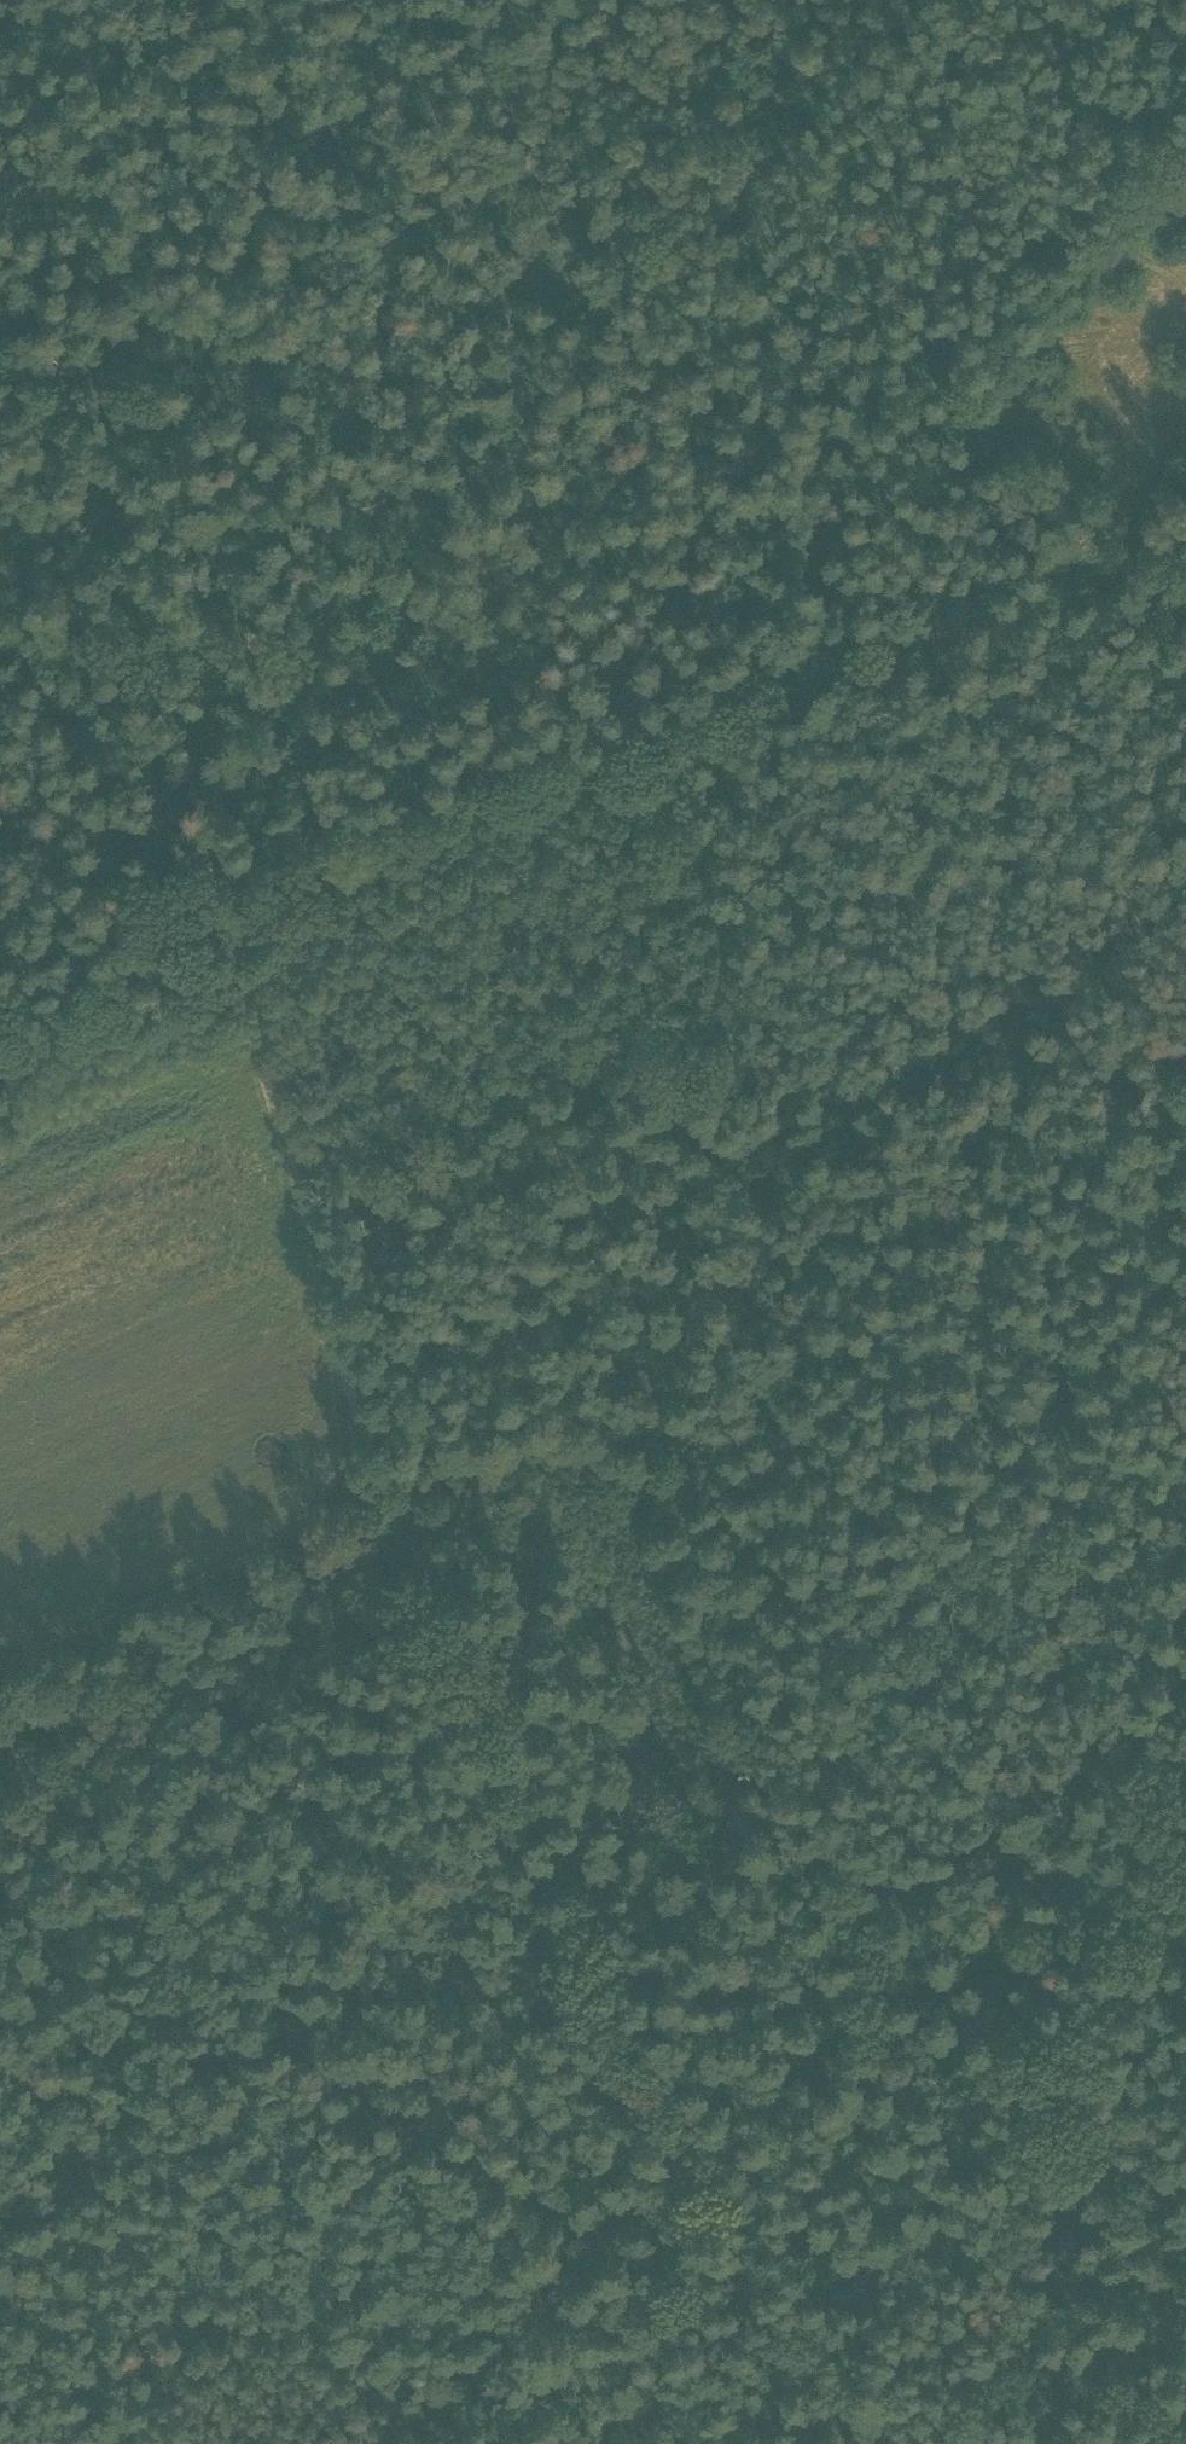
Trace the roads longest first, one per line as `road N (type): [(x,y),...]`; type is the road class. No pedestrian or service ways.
road 1 (track): [(0,621),(251,644),(296,663),(213,844),(219,895),(395,1498)]
road 2 (track): [(395,1498),(685,2155)]
road 3 (track): [(1185,1895),(972,1963),(861,2010),(685,2155)]
road 4 (track): [(395,1498),(0,1673)]
road 5 (track): [(388,2443),(685,2155)]
road 6 (track): [(649,2443),(685,2212),(685,2155)]

